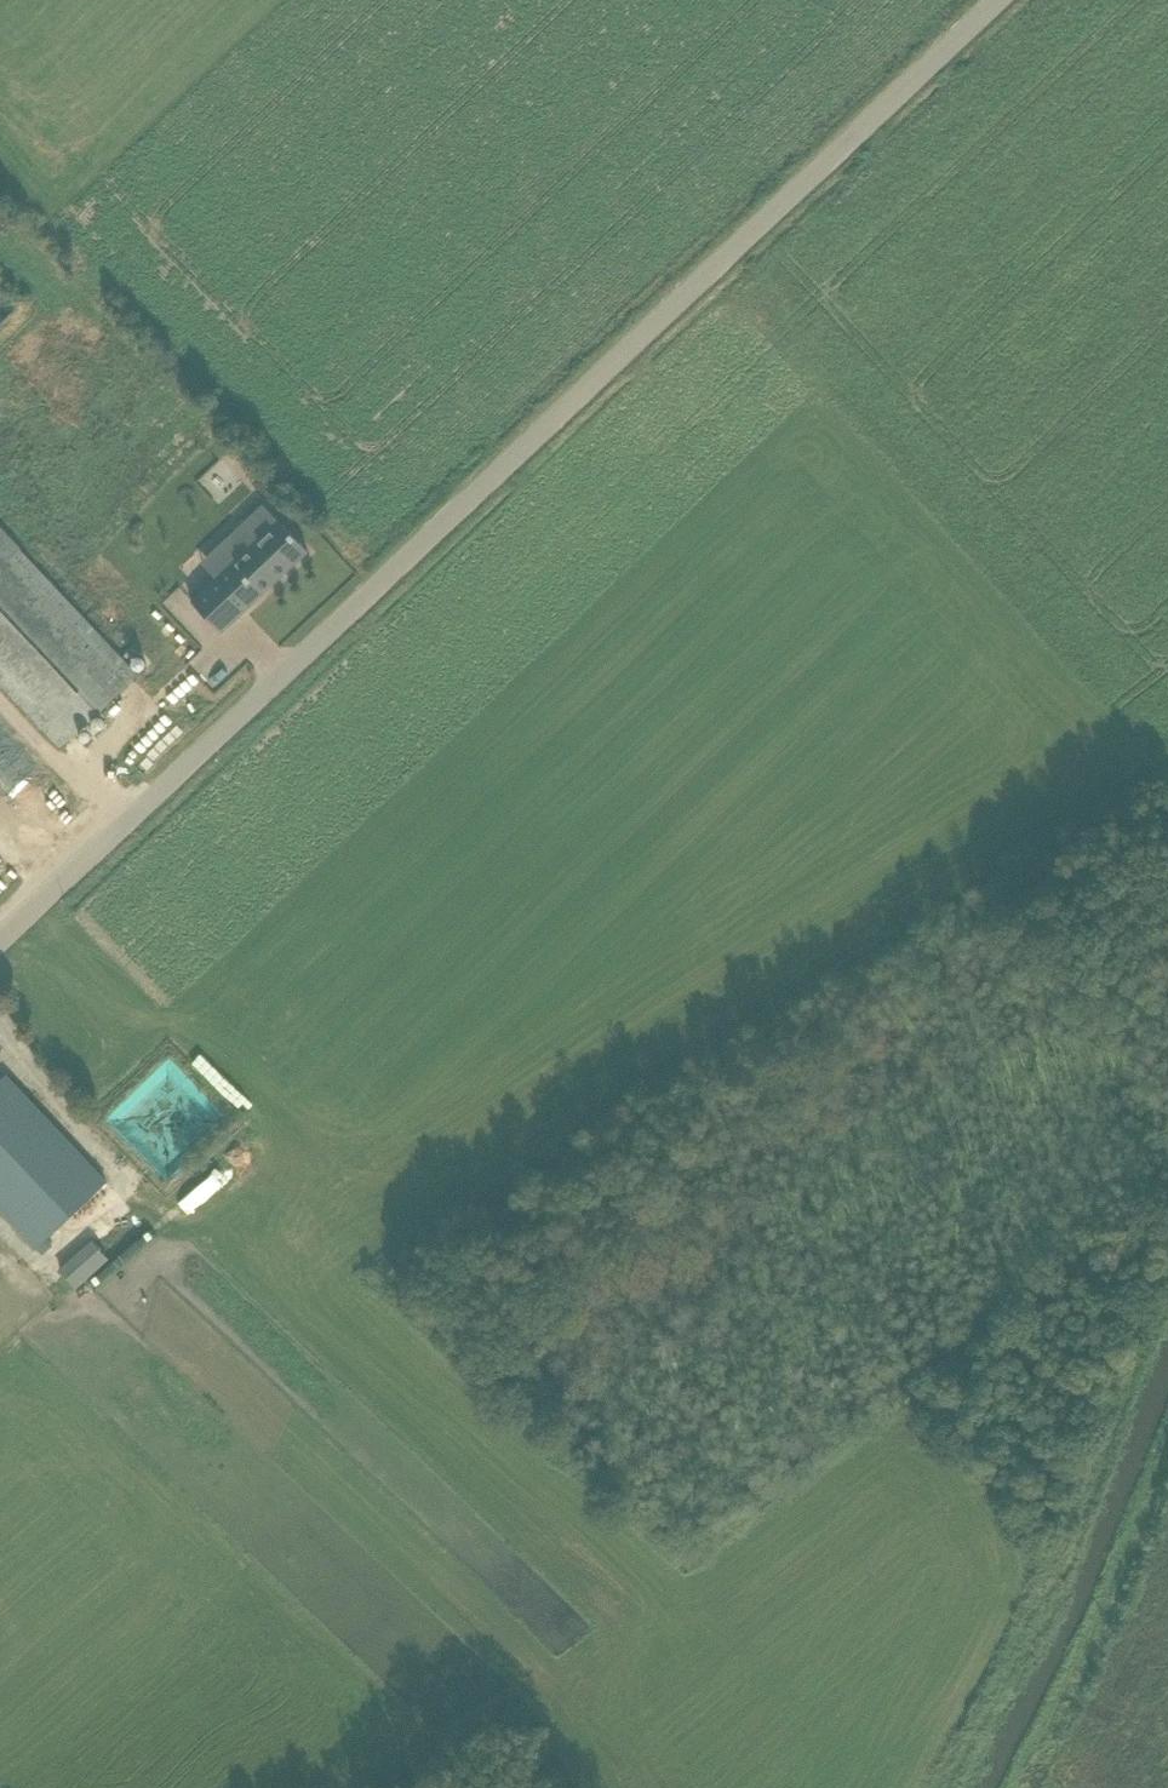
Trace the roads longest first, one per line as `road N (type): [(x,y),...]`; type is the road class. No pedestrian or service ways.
road 1 (unclassified): [(0,944),(999,0)]

